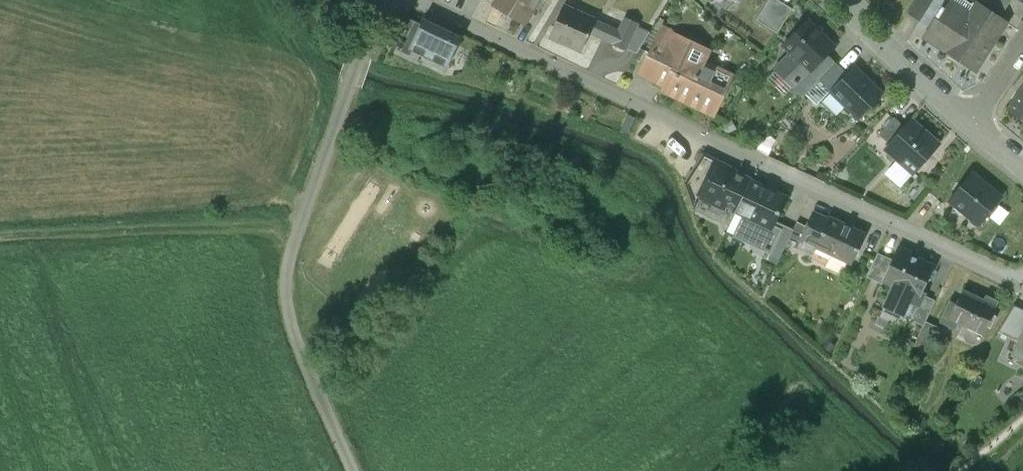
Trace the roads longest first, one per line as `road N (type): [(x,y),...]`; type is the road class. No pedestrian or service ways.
road 1 (residential): [(1022,285),(411,0)]
road 2 (residential): [(382,0),(286,285),(299,347),(352,470)]
road 3 (track): [(0,237),(302,221)]
road 4 (residential): [(969,123),(839,0)]

